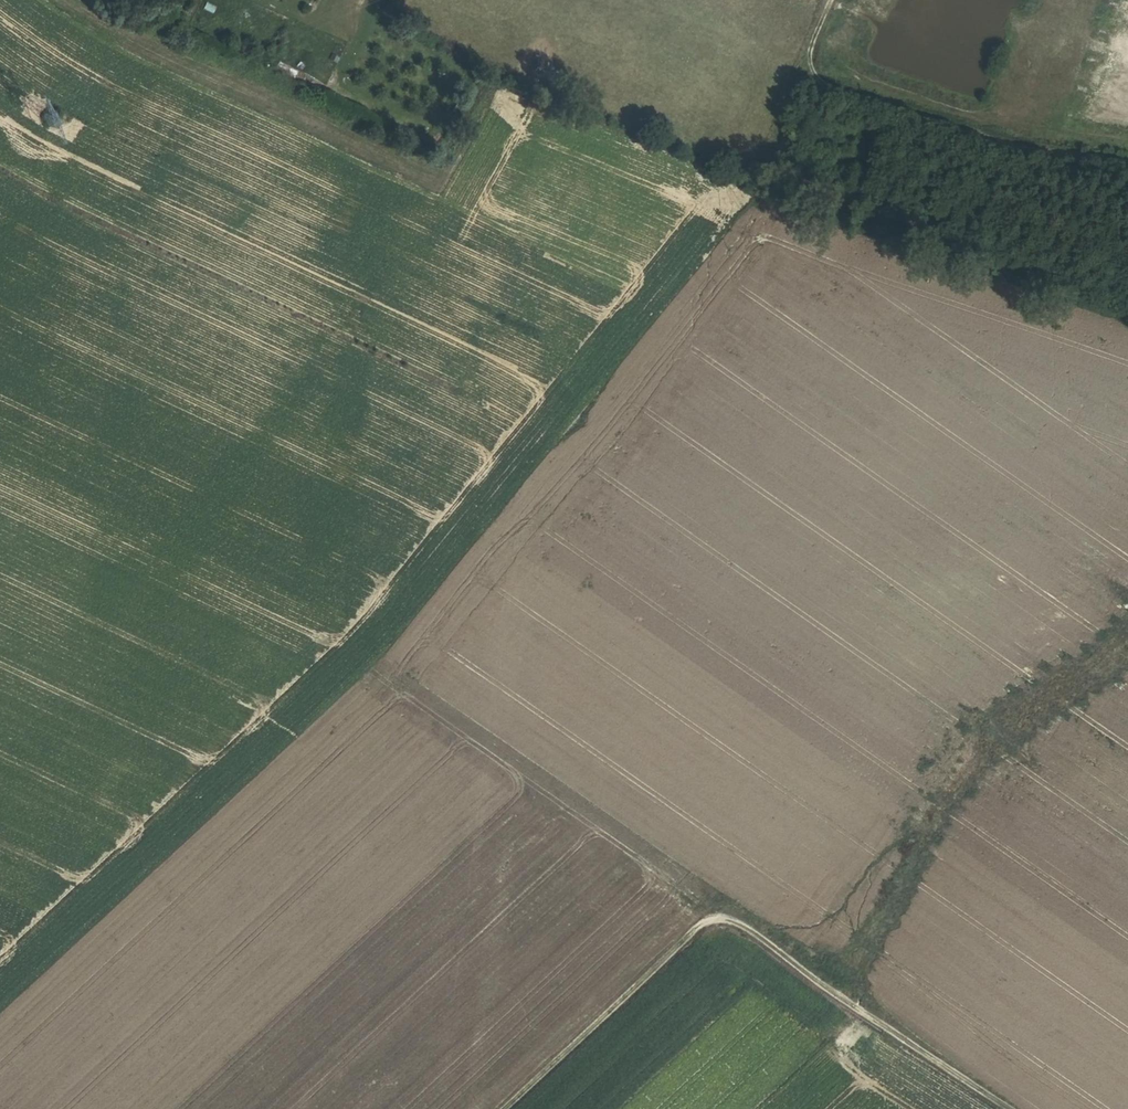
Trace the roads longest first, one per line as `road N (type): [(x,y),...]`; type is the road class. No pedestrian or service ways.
road 1 (track): [(1006,1108),(725,917),(692,931),(500,1108)]
road 2 (track): [(1127,168),(1037,153),(837,98),(812,72),(829,0)]

